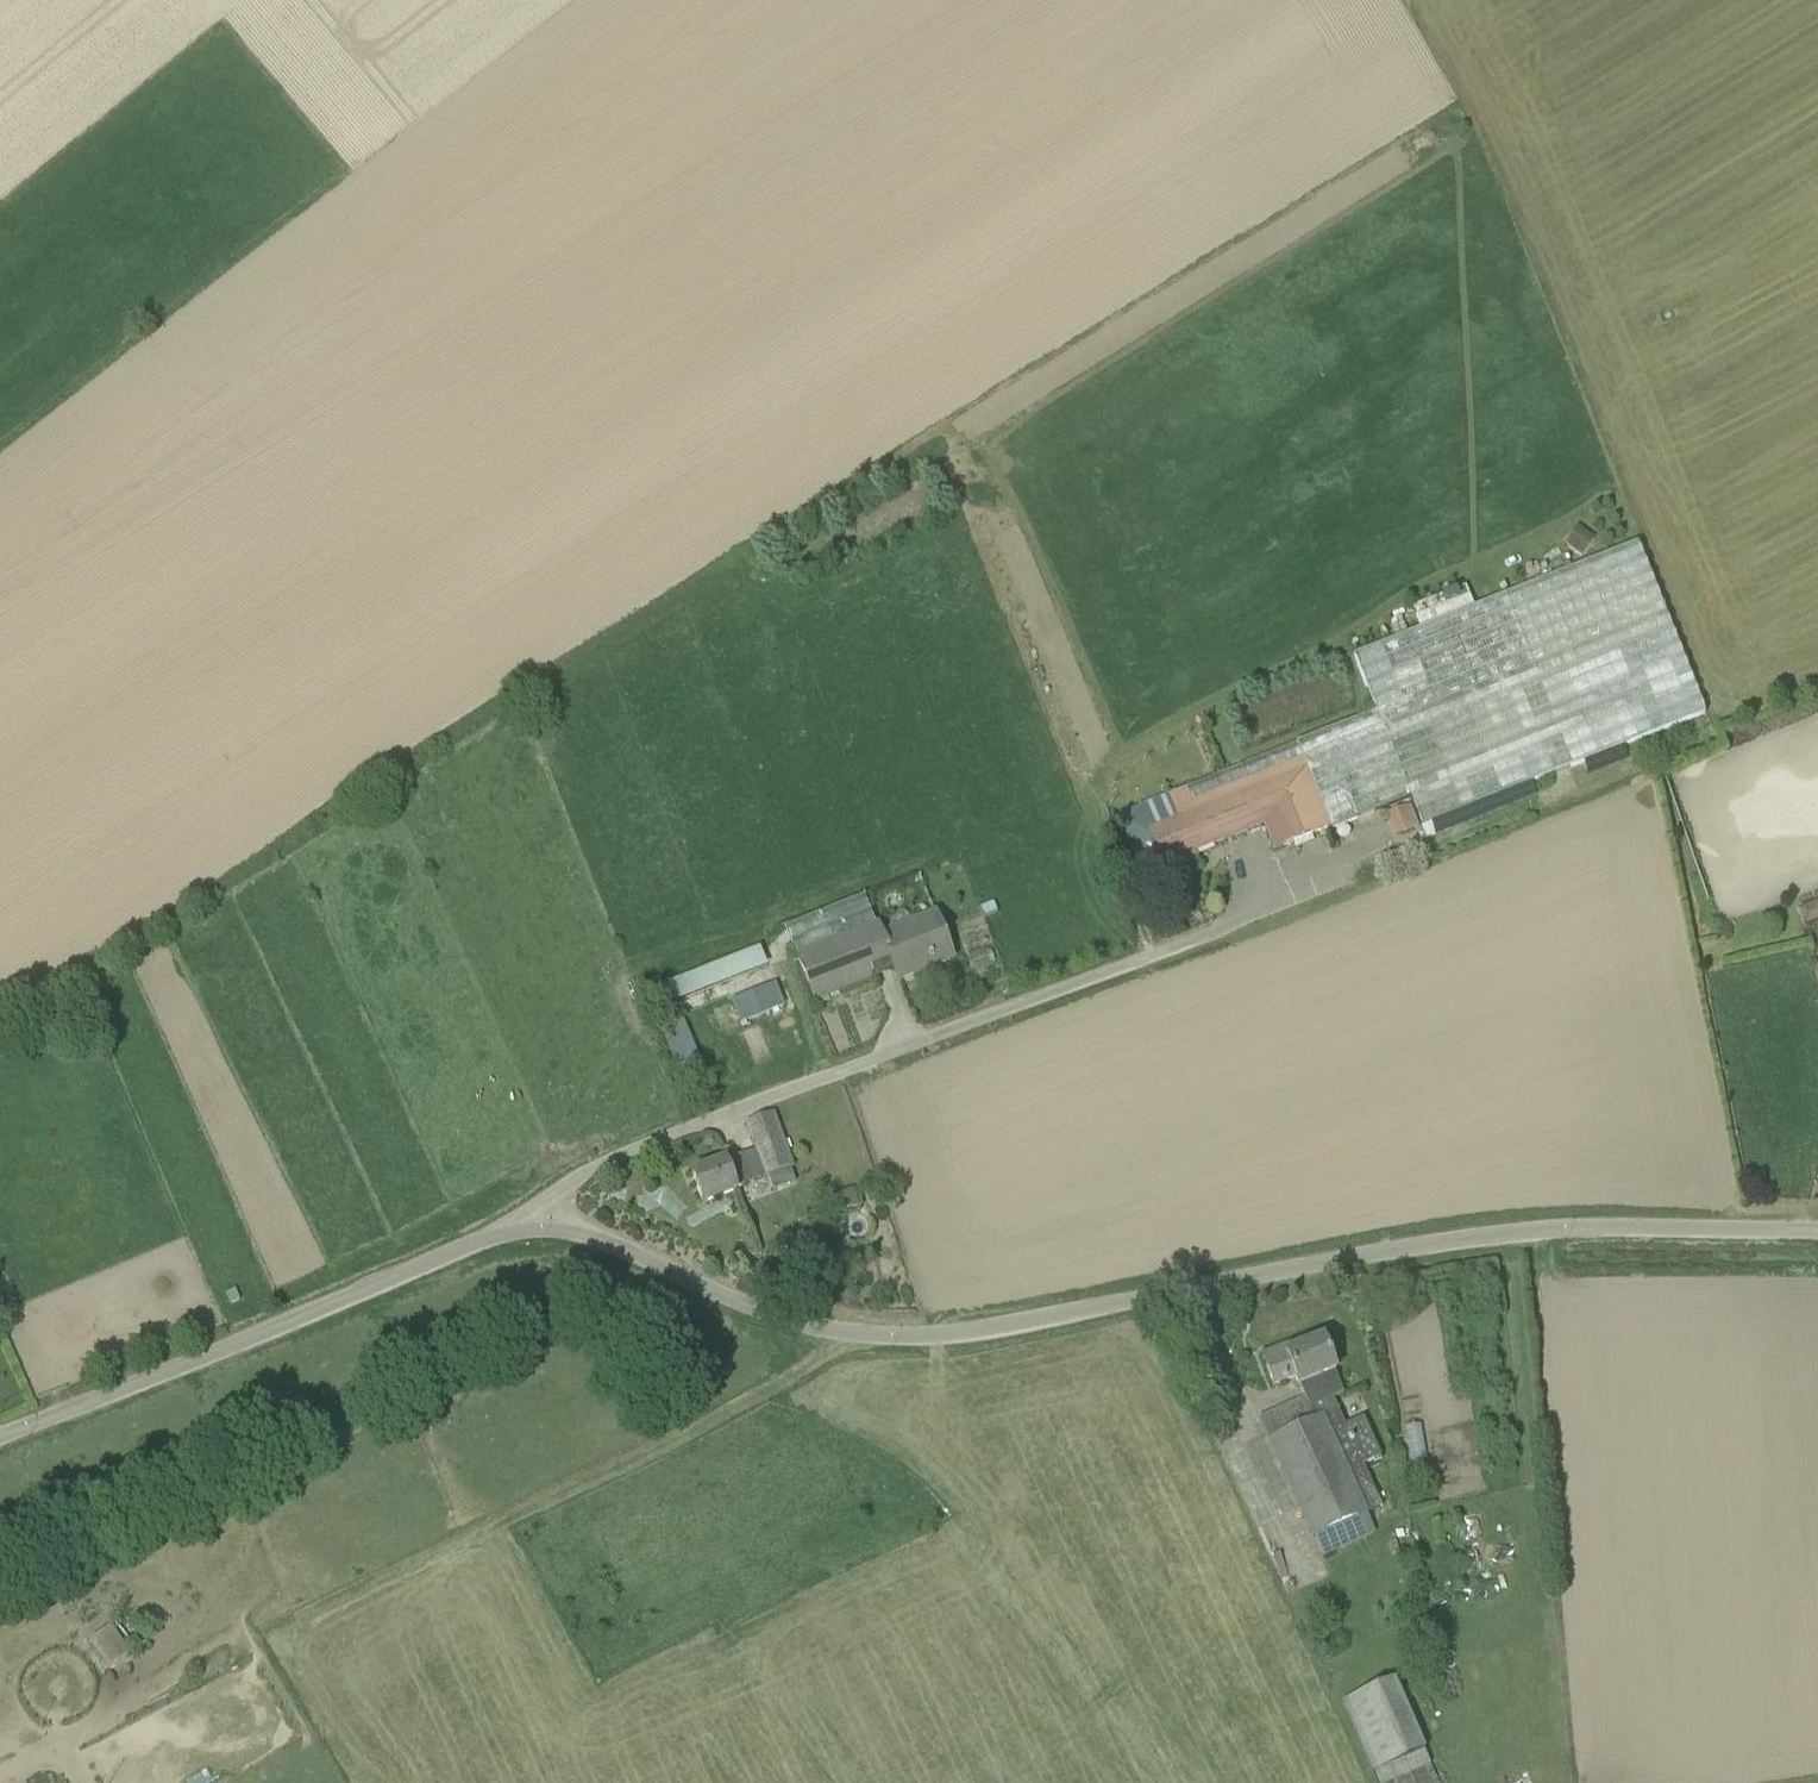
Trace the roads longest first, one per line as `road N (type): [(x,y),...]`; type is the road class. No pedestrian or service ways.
road 1 (unclassified): [(0,1439),(504,1235),(550,1229),(616,1246),(737,1306),(820,1330),(899,1340),(980,1333),(1400,1250),(1574,1229),(1817,1230)]

